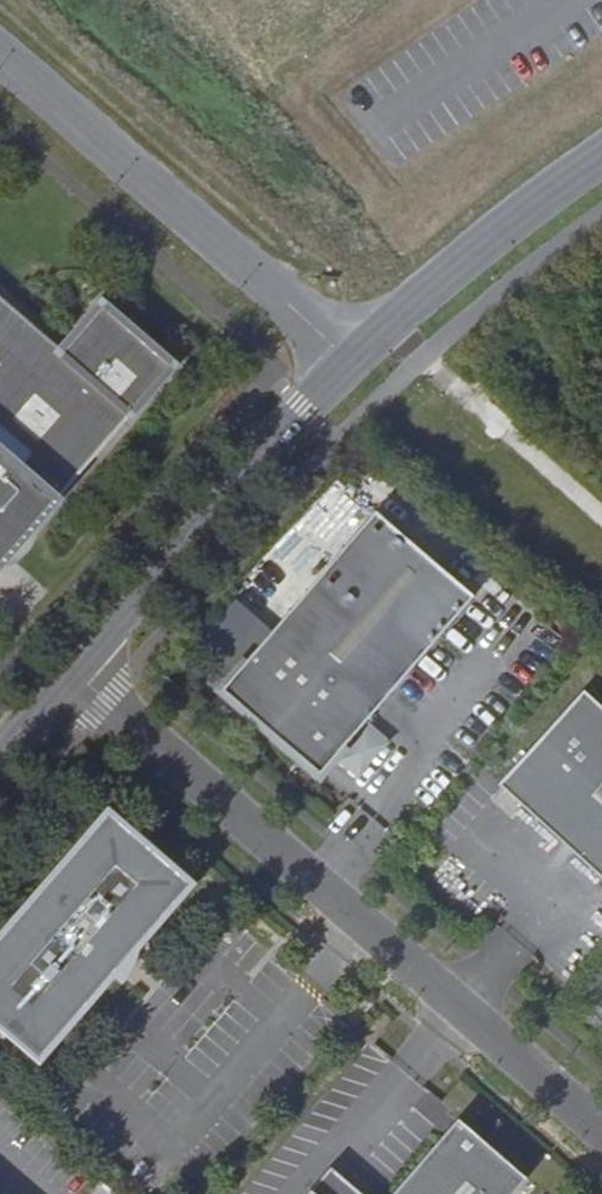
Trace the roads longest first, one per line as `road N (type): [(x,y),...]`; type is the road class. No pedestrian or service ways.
road 1 (residential): [(69,667),(601,1135)]
road 2 (unclassified): [(350,358),(0,56)]
road 3 (unclassified): [(350,358),(69,667)]
road 4 (unclassified): [(601,152),(350,358)]

